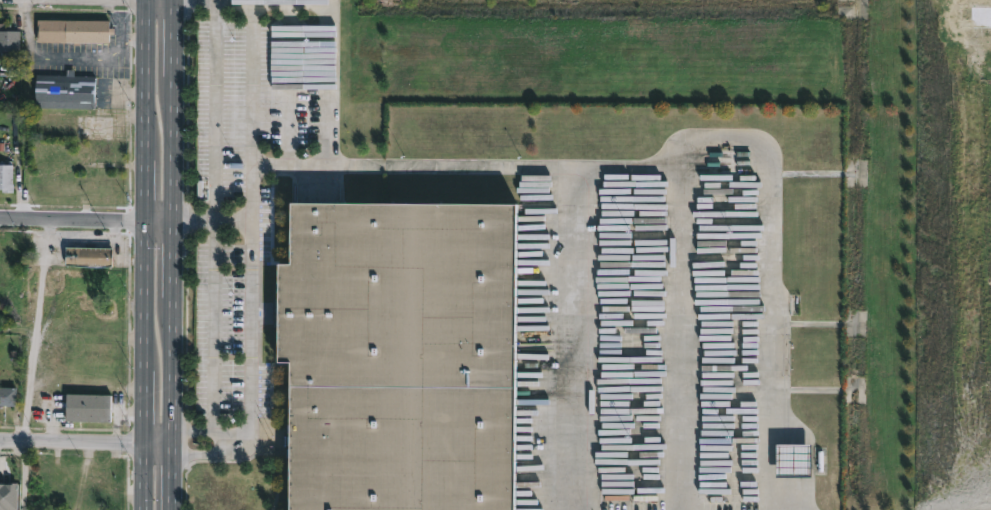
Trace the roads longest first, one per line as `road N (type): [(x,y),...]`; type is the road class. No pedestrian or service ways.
road 1 (secondary): [(147,0),(144,509)]
road 2 (residential): [(173,444),(0,439)]
road 3 (residential): [(171,222),(0,217)]
road 4 (secondary): [(173,444),(172,298)]
road 5 (secondary): [(171,222),(174,77)]

